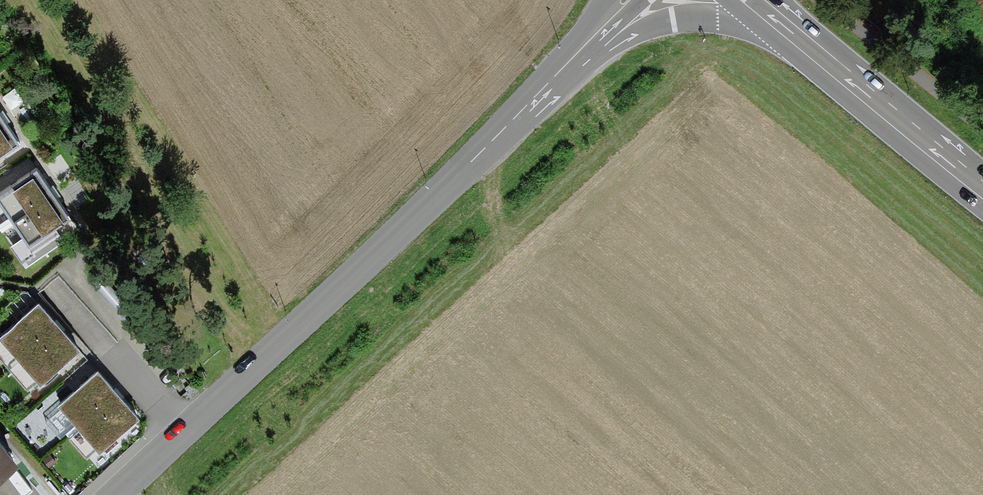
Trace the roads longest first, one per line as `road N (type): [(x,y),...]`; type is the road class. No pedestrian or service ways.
road 1 (tertiary): [(626,0),(488,146),(114,494)]
road 2 (primary): [(754,0),(982,192)]

